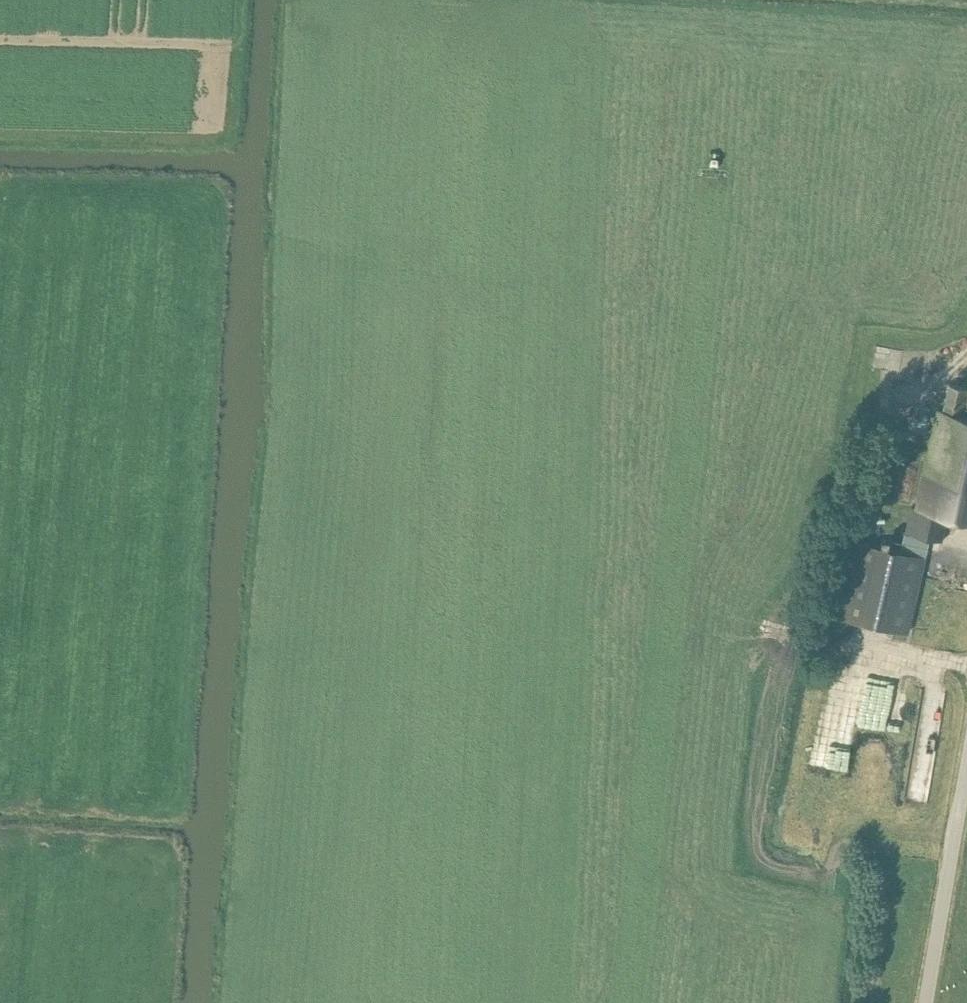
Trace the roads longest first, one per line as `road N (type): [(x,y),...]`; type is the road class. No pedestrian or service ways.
road 1 (track): [(870,1002),(884,885),(878,866),(850,849),(816,875),(769,863),(756,845),(790,634),(966,665)]
road 2 (unclassified): [(966,766),(926,1002)]

